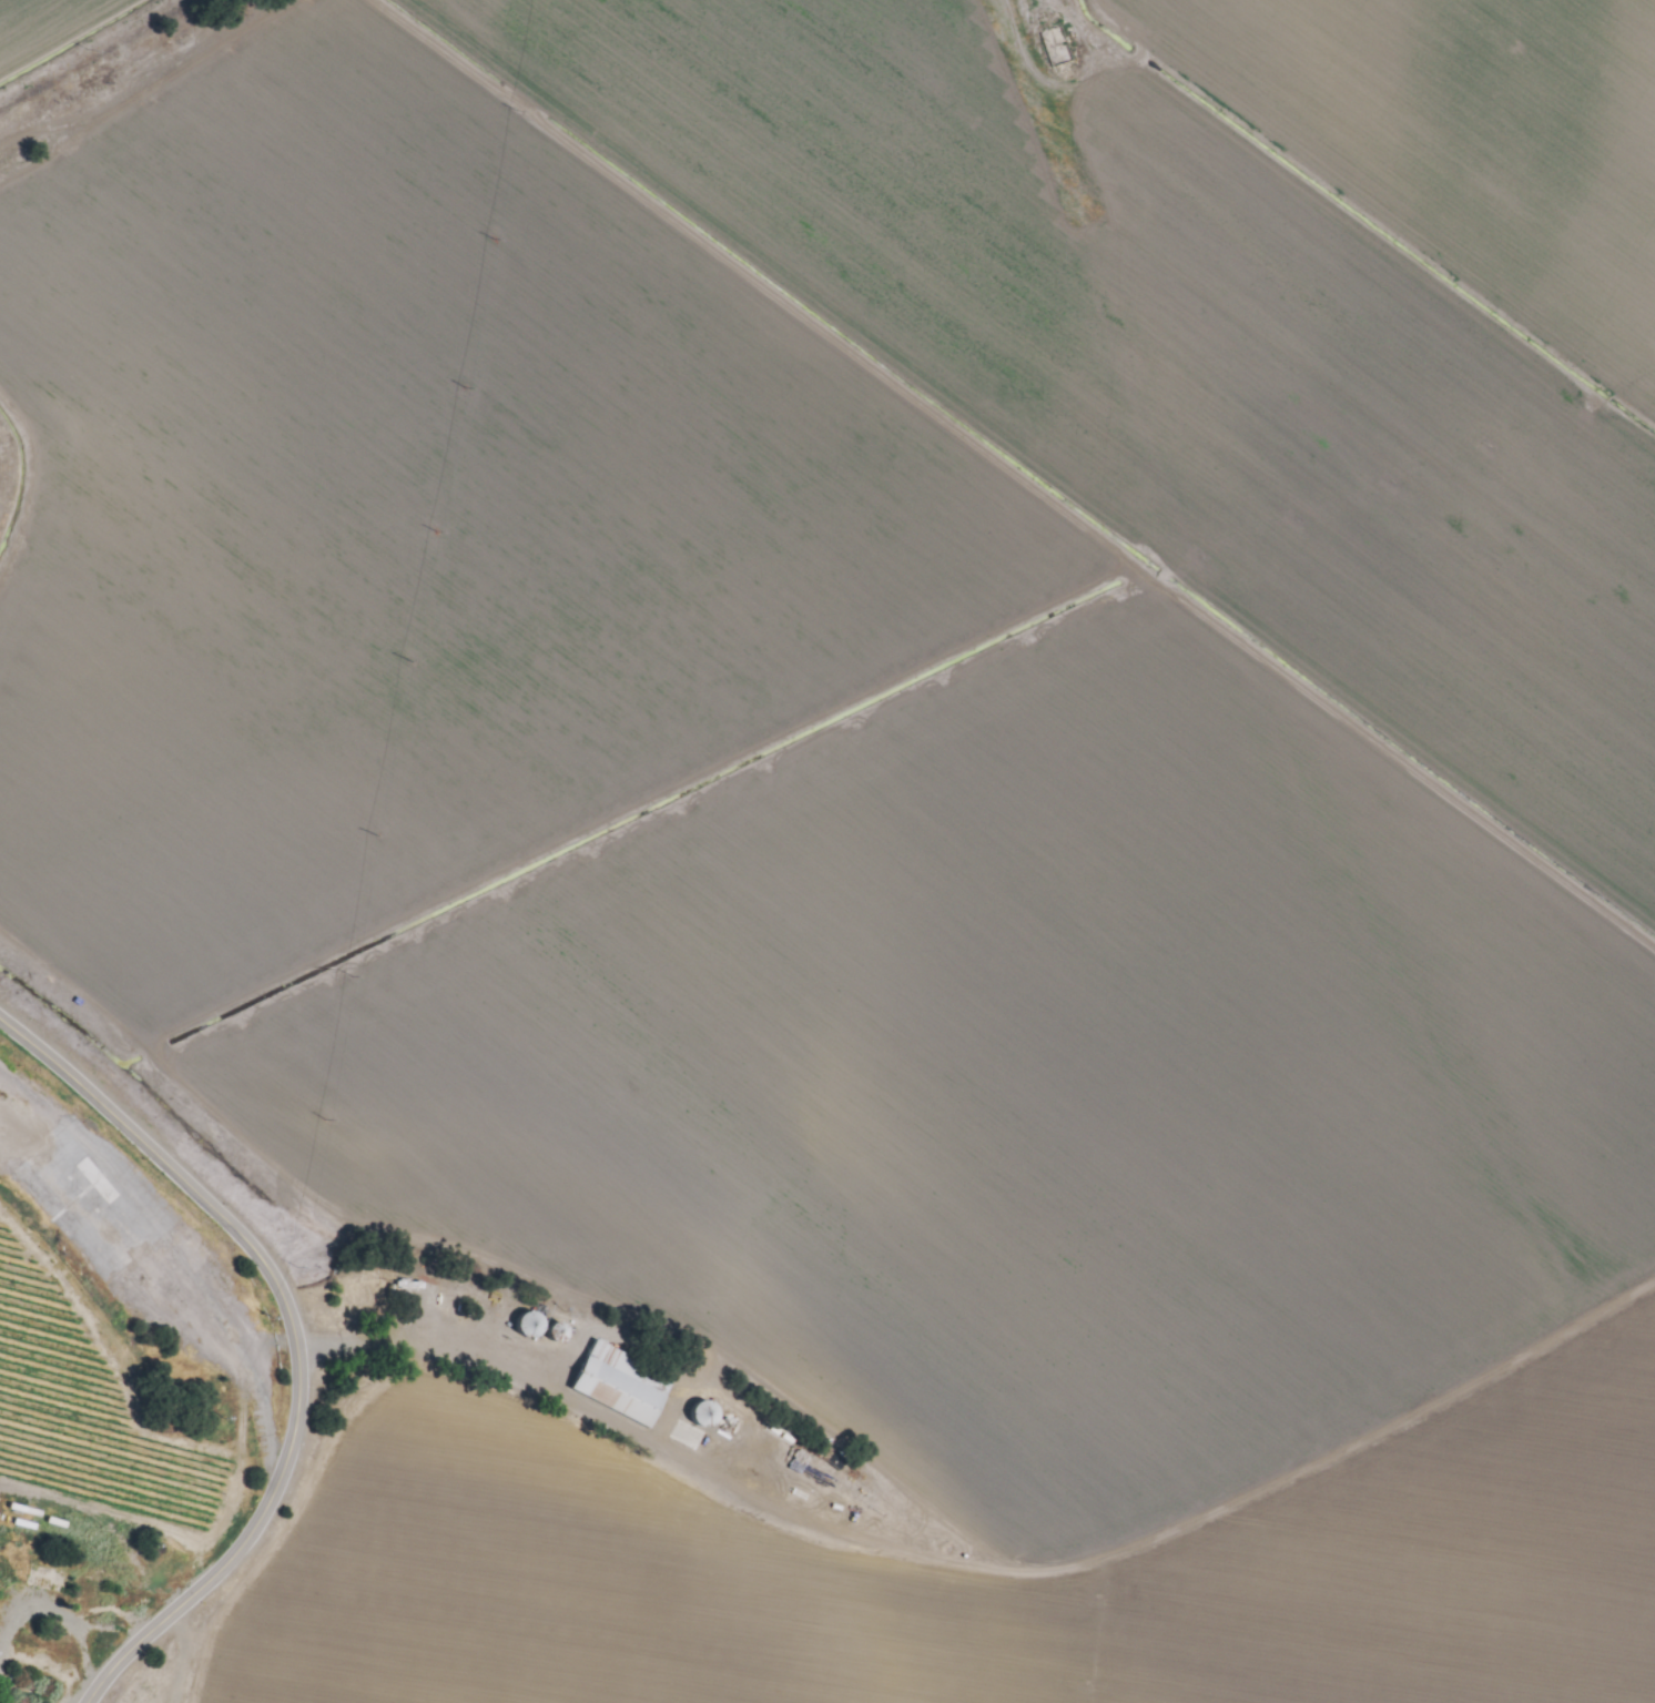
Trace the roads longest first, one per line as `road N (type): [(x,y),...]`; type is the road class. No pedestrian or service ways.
road 1 (tertiary): [(0,1021),(251,1248),(281,1295),(298,1355),(296,1432),(256,1528),(92,1702)]
road 2 (track): [(284,0),(0,182)]

